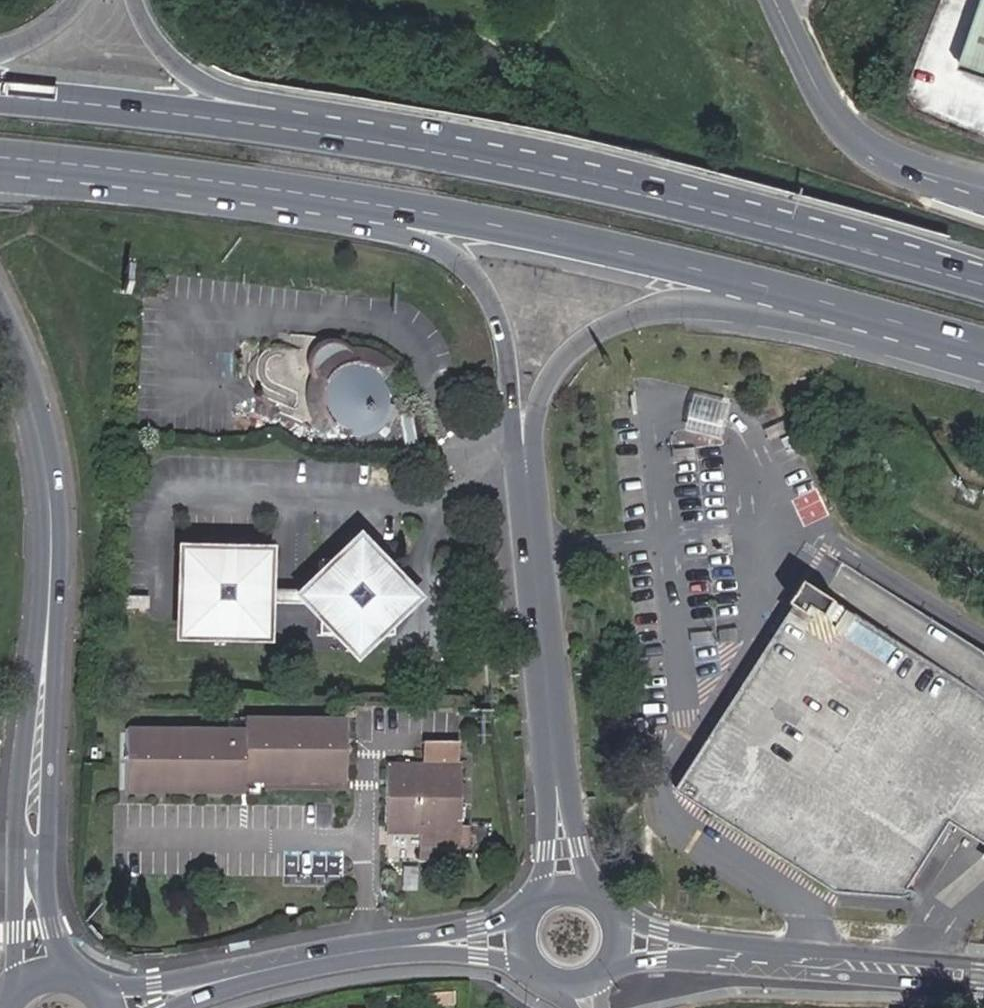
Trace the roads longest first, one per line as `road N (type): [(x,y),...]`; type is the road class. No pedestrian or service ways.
road 1 (trunk): [(0,159),(385,206),(606,248),(935,334)]
road 2 (trunk): [(894,260),(431,152),(0,96)]
road 3 (trunk): [(894,260),(786,210),(615,166),(209,88),(156,41),(138,0)]
road 4 (trunk): [(0,182),(344,228),(451,257),(497,315),(522,447)]
road 5 (trunk): [(522,447),(569,351),(647,310),(686,306),(935,334)]
road 6 (tertiary): [(48,613),(22,761),(8,1000)]
road 7 (tertiary): [(63,976),(46,900),(48,613)]
road 8 (tertiary): [(522,447),(558,796)]
road 9 (unclassified): [(777,0),(823,96),(868,152),(983,191)]
road 10 (tertiary): [(48,613),(49,482),(31,401),(0,324)]
road 11 (tertiary): [(698,948),(983,977)]
road 12 (tertiary): [(215,984),(436,945)]
road 13 (tertiary): [(215,984),(82,983)]

